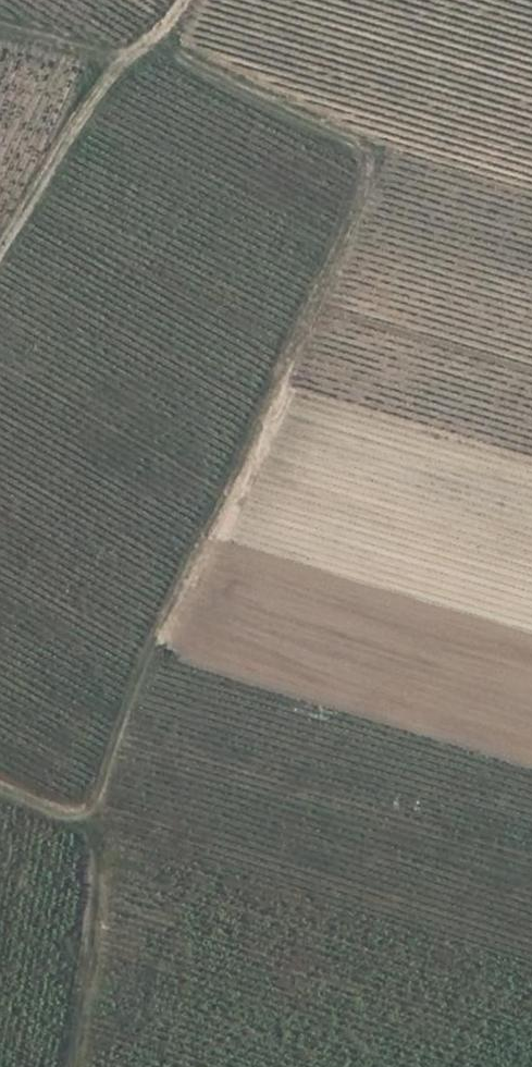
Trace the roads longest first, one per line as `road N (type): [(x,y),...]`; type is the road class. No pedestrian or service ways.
road 1 (track): [(0,790),(85,825),(134,680),(367,184),(358,152),(141,44)]
road 2 (track): [(0,253),(122,59),(163,27),(179,0)]
road 3 (track): [(85,825),(93,932),(68,1066)]
road 4 (track): [(0,32),(122,59)]

